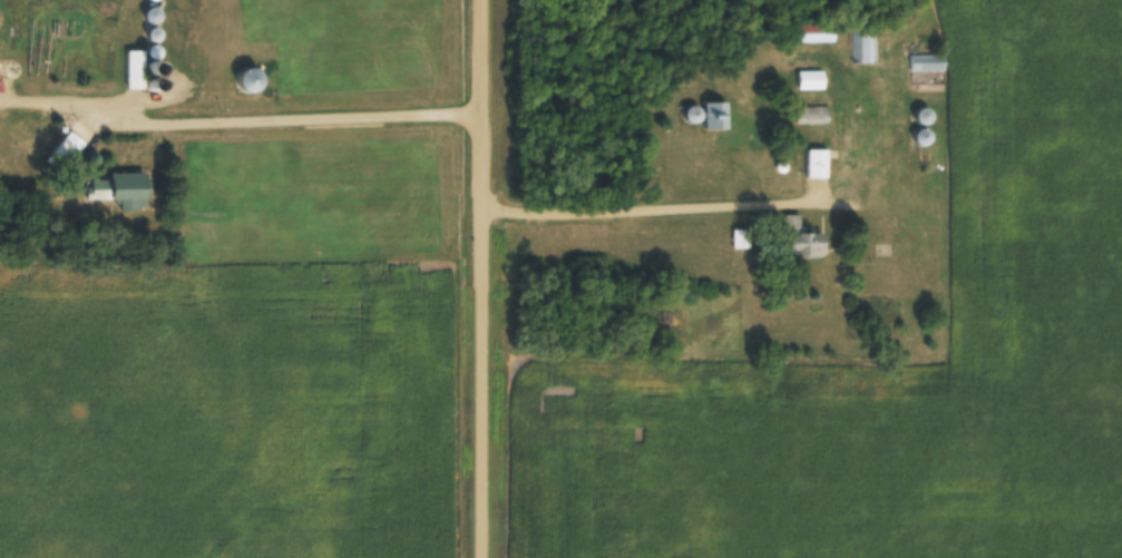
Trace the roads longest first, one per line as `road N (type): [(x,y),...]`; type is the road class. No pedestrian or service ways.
road 1 (residential): [(481,557),(482,0)]

